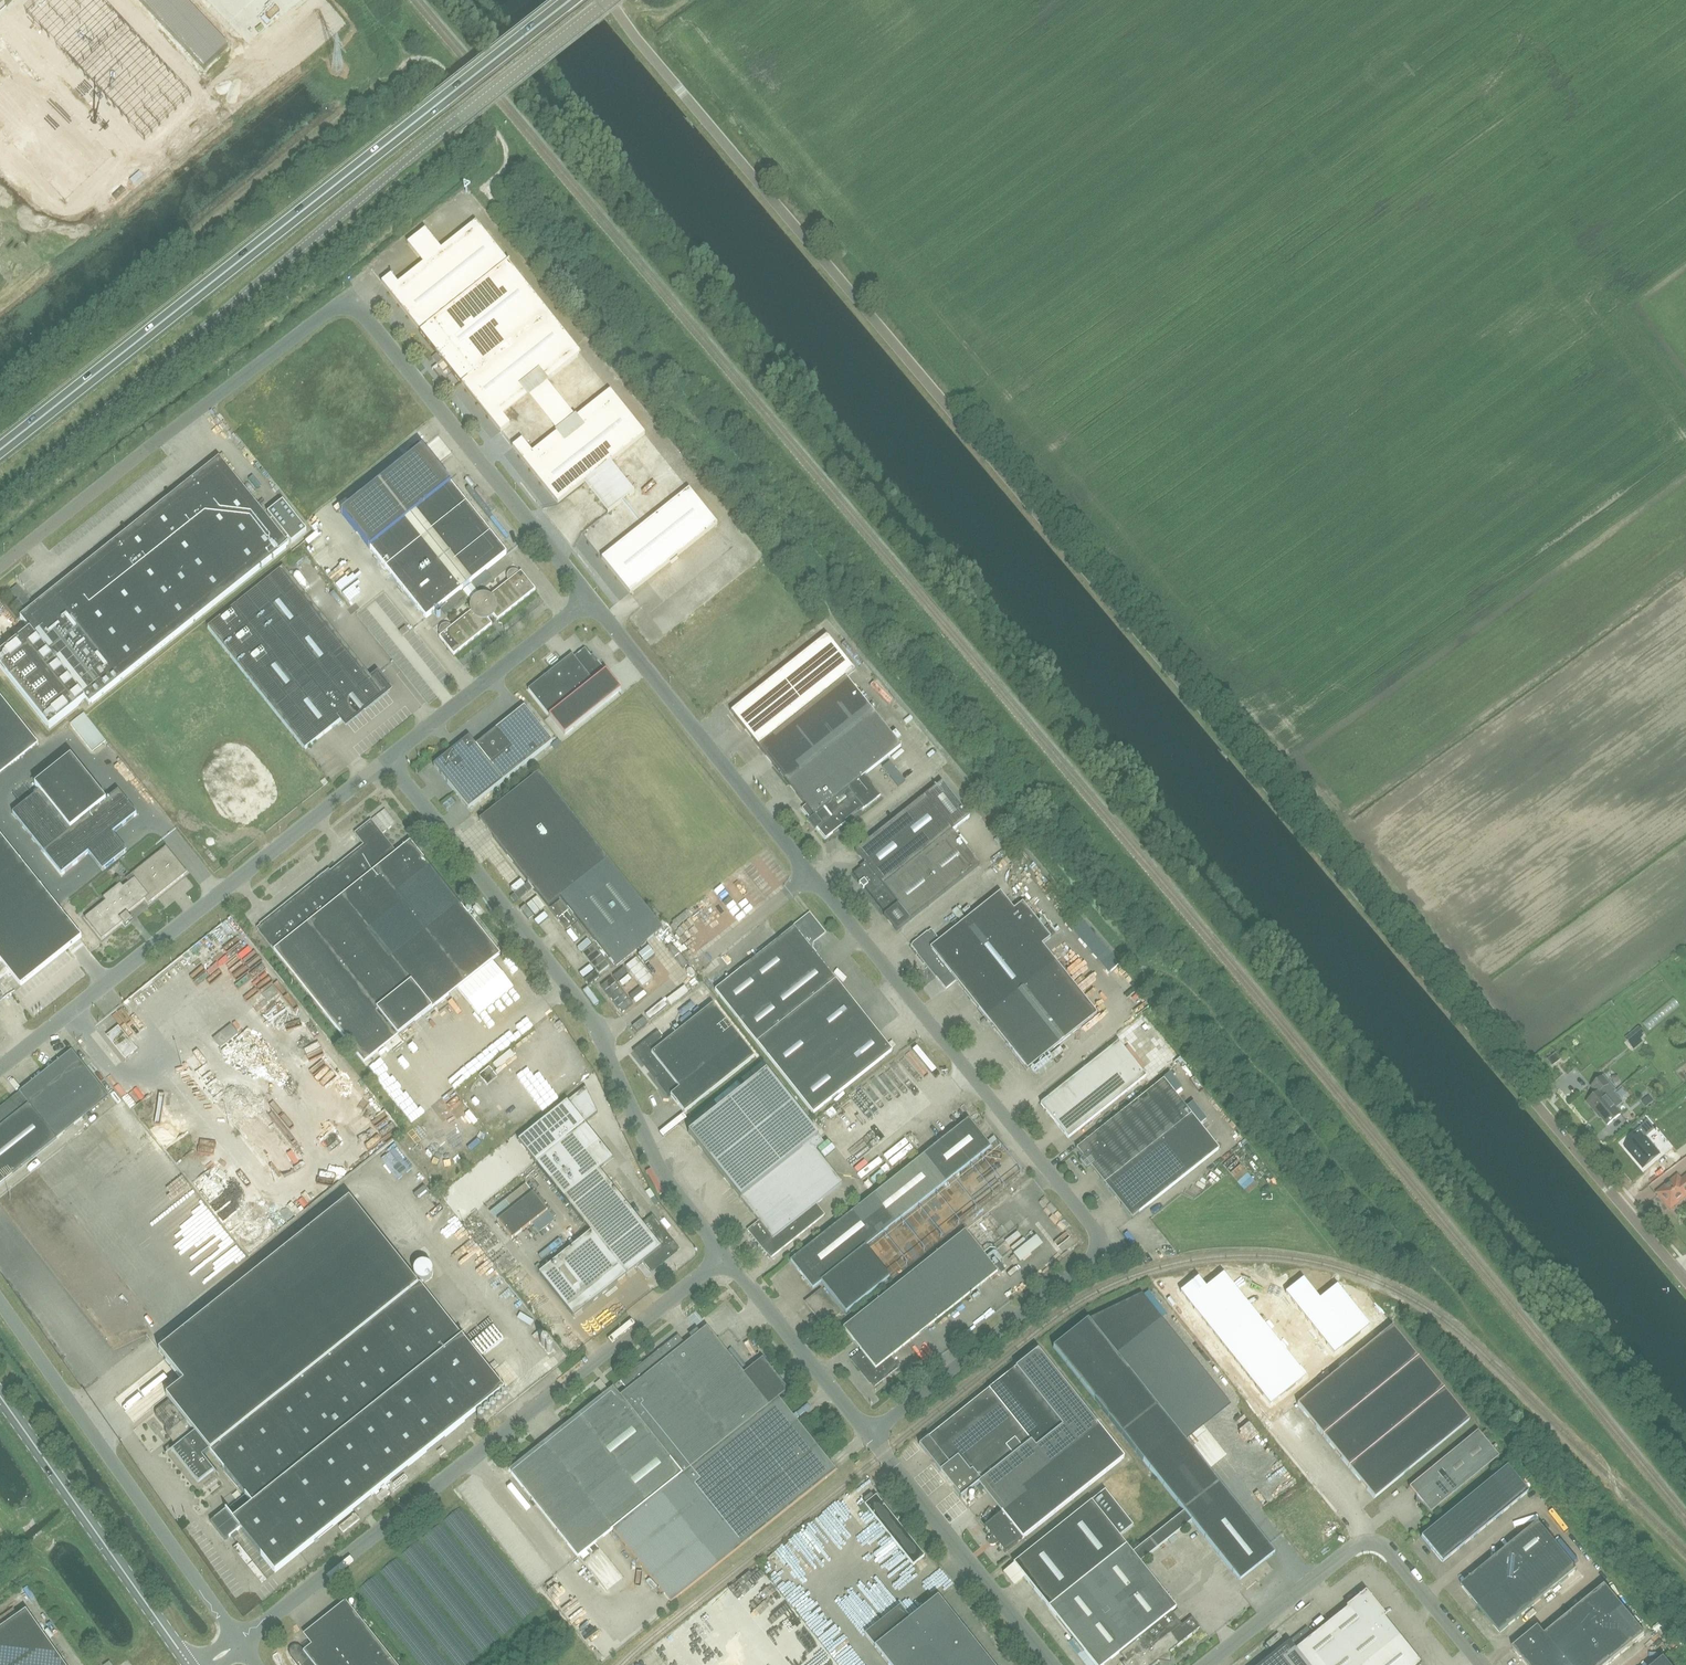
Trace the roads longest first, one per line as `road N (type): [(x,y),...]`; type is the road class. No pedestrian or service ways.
road 1 (unclassified): [(1677,1271),(607,0)]
road 2 (unclassified): [(0,565),(347,304),(589,598)]
road 3 (unclassified): [(810,873),(1097,1242),(1087,1262),(870,1436)]
road 4 (trunk): [(0,449),(570,0)]
road 5 (unclassified): [(239,1641),(720,1246)]
road 6 (unclassified): [(459,117),(0,500)]
road 7 (unclassified): [(720,1246),(665,1176),(574,993),(386,759)]
road 8 (unclassified): [(0,1066),(386,759)]
road 9 (unclassified): [(239,1641),(0,1305)]
road 10 (unclassified): [(1483,1664),(1389,1550),(1363,1543),(1206,1664)]
road 11 (unclassified): [(589,598),(810,873)]
road 12 (tertiary): [(190,1664),(0,1396)]
road 13 (unclassified): [(1053,1664),(870,1436)]
road 14 (unclassified): [(386,759),(589,598)]
road 15 (unclassified): [(870,1436),(720,1246)]
road 16 (unclassified): [(459,117),(609,0)]
road 17 (residential): [(709,954),(810,873)]

